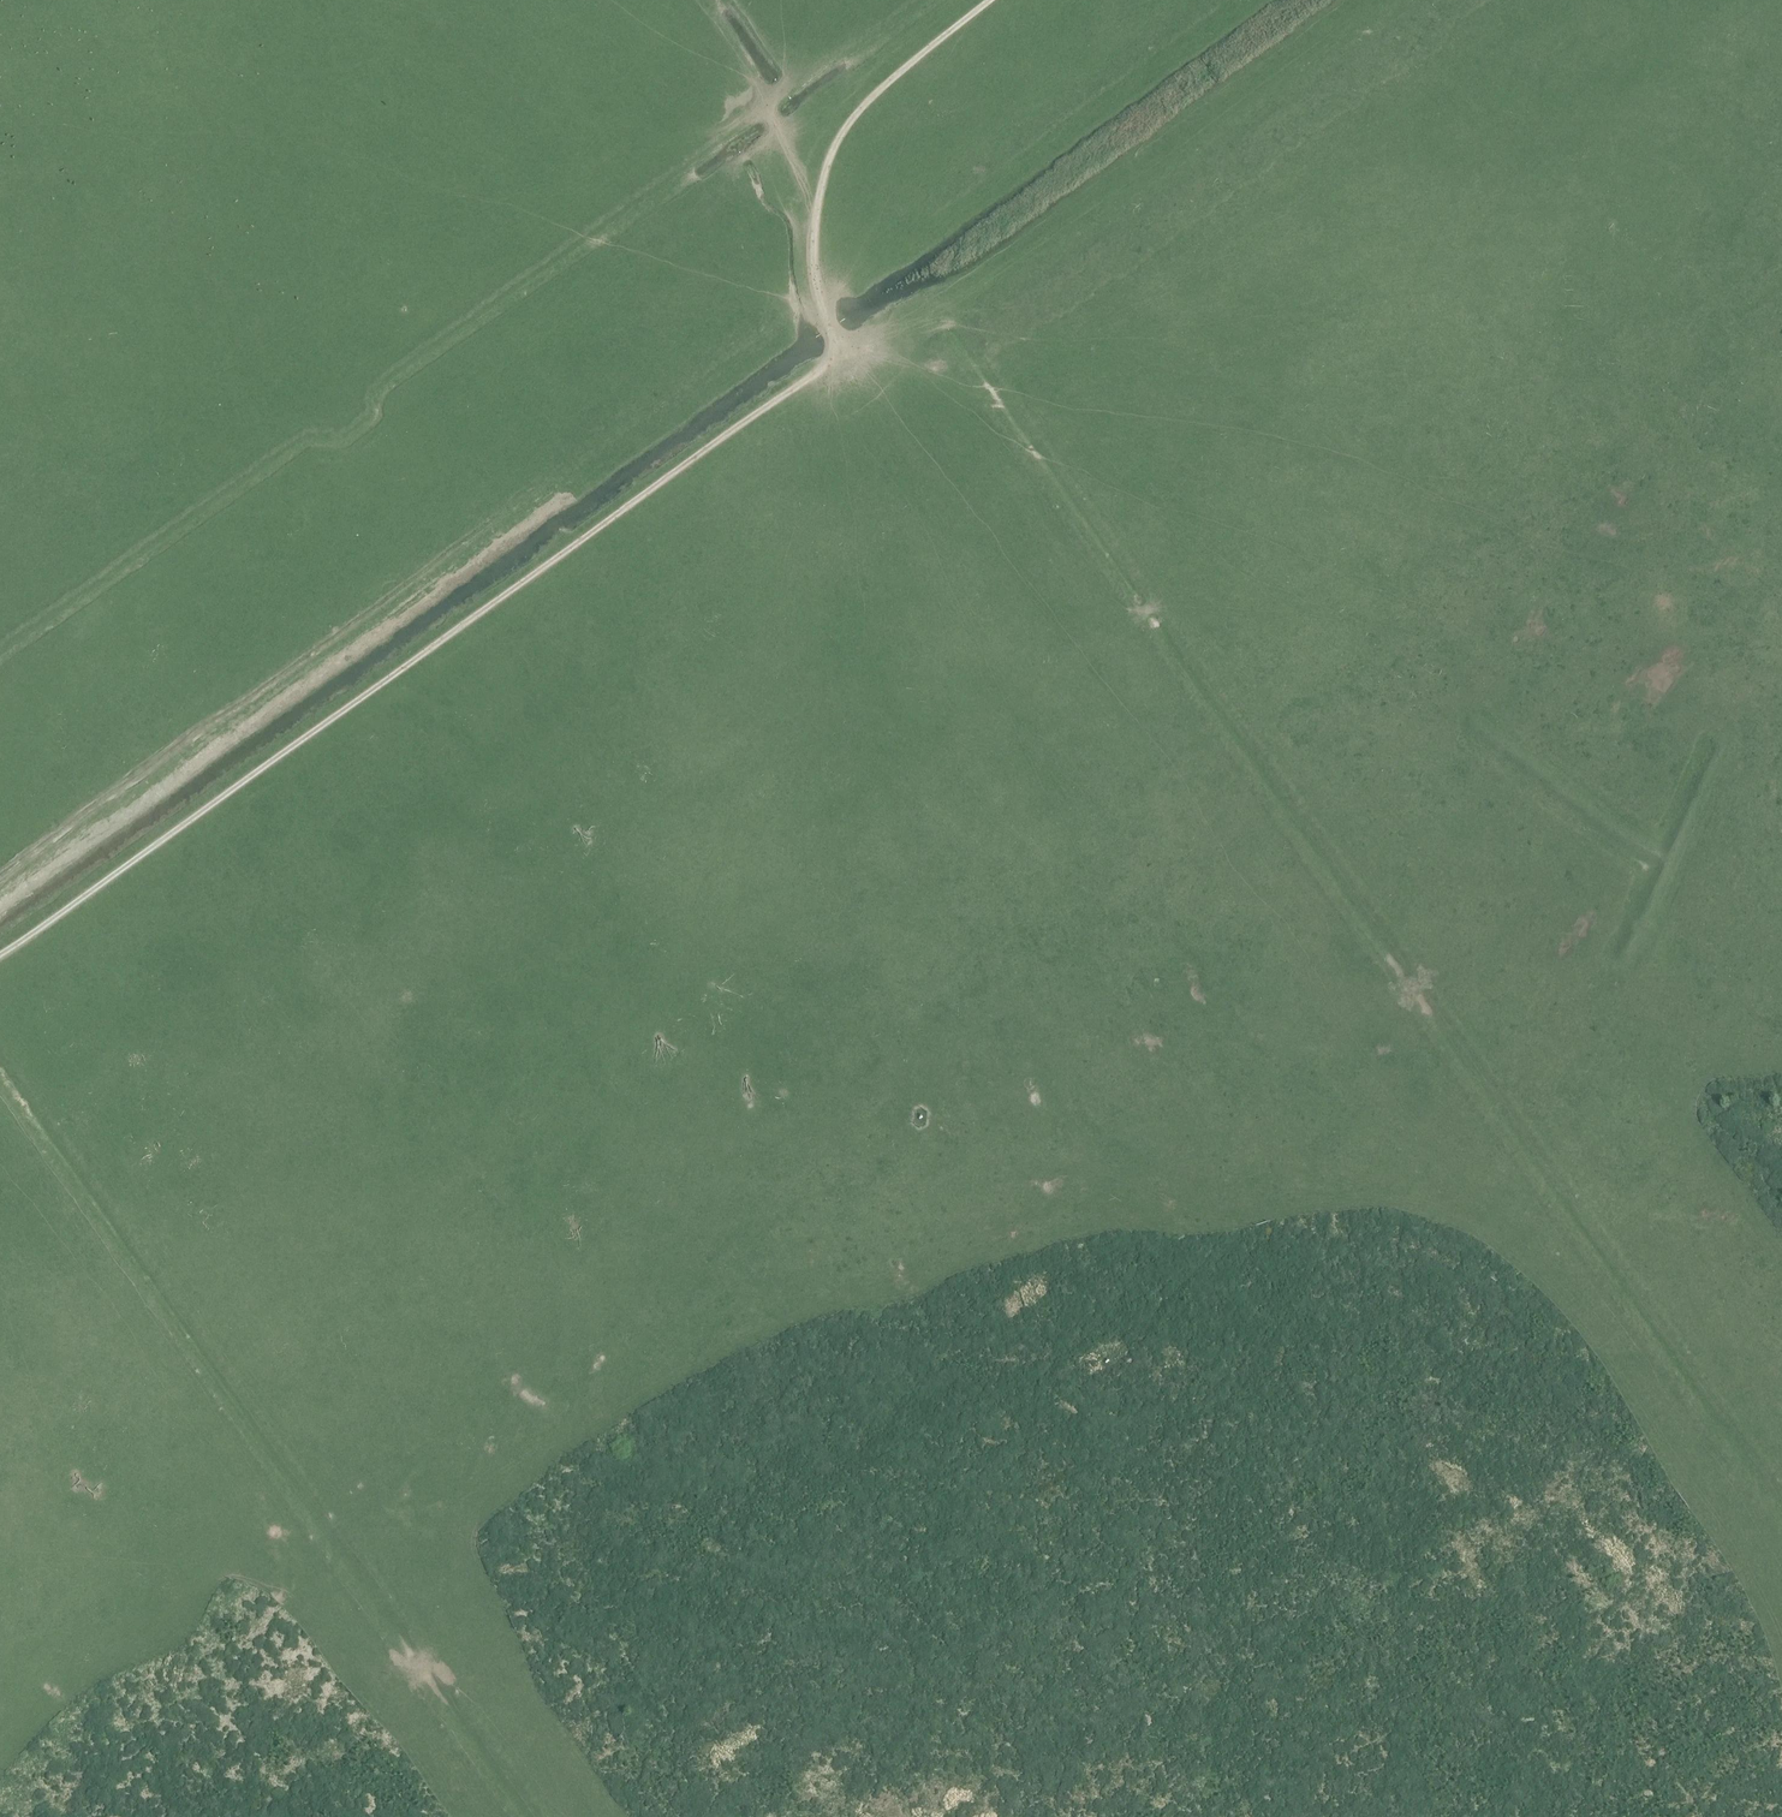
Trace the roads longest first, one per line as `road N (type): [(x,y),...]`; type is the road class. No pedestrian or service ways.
road 1 (track): [(989,0),(863,105),(817,184),(811,260),(839,353),(0,955)]

